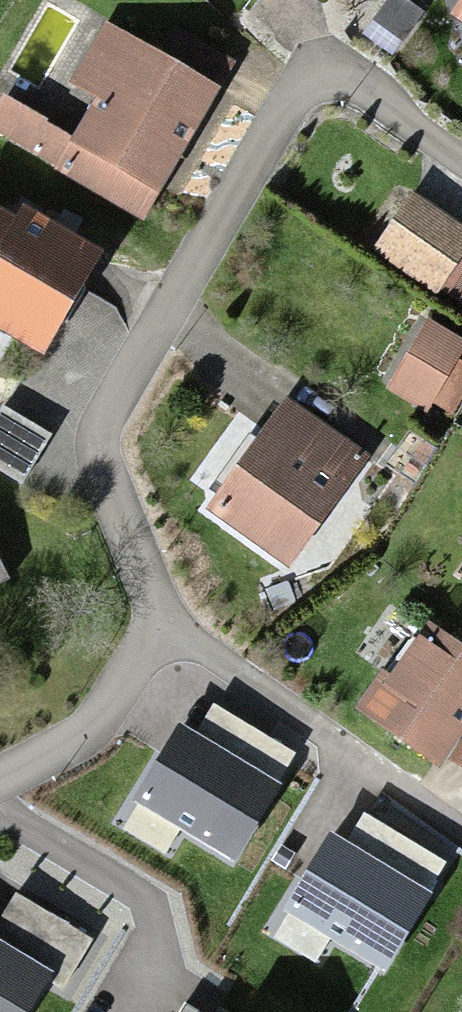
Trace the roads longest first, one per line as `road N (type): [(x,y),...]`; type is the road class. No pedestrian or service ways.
road 1 (residential): [(461,160),(348,83),(306,89),(109,402),(107,444),(157,631),(104,709),(0,782)]

